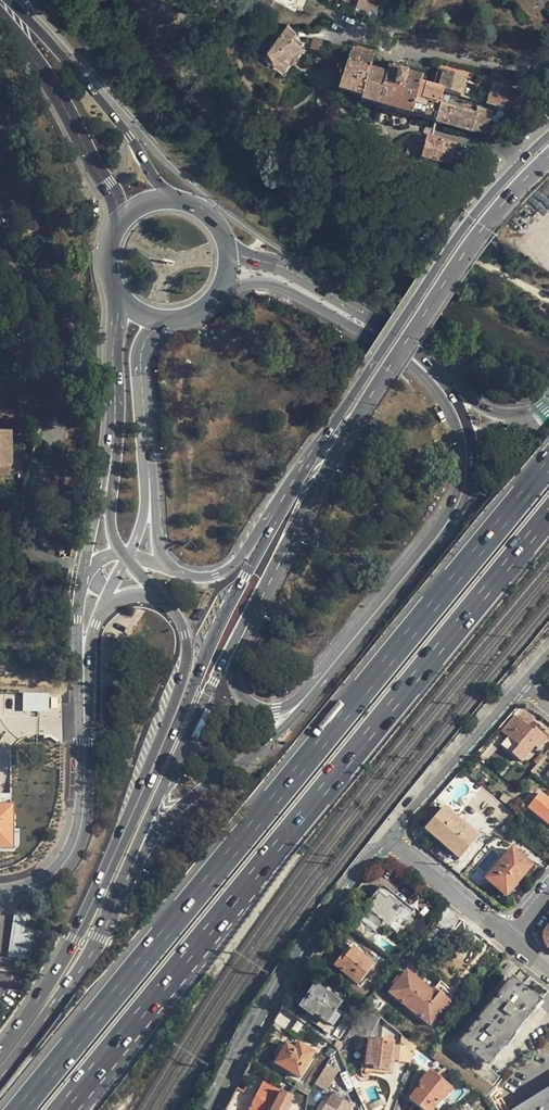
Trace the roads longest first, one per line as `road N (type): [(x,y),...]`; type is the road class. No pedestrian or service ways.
road 1 (motorway): [(548,467),(22,1109)]
road 2 (motorway): [(63,1109),(548,522)]
road 3 (primary): [(247,623),(435,294),(548,160)]
road 4 (primary): [(548,143),(446,257),(290,494)]
road 5 (primary): [(119,895),(157,829),(302,709),(356,633)]
road 6 (primary): [(290,494),(219,623),(144,789)]
road 7 (residential): [(387,840),(353,872),(287,969),(215,1109)]
road 8 (primary): [(119,895),(182,748),(247,623)]
road 9 (primary): [(144,789),(75,938),(0,1049)]
road 10 (primary): [(173,200),(101,102),(0,1)]
road 11 (tertiary): [(84,681),(80,835),(67,863),(36,885),(0,894)]
road 12 (primary): [(0,12),(65,108),(114,198),(118,226)]
road 13 (primary): [(356,633),(295,700),(266,711),(250,707),(235,686),(247,623)]
road 14 (primary): [(356,633),(451,516),(465,449)]
road 15 (primary): [(0,1076),(83,966),(119,895)]
road 16 (residential): [(527,679),(387,840)]
road 17 (primary): [(161,596),(185,634),(186,662),(144,789)]
road 18 (primary): [(149,506),(141,359),(156,319)]
road 19 (primary): [(120,297),(106,482)]
road 20 (residential): [(514,939),(387,840)]
road 21 (primary): [(434,379),(386,339),(302,290)]
road 22 (primary): [(290,494),(230,567),(207,578),(169,568)]

